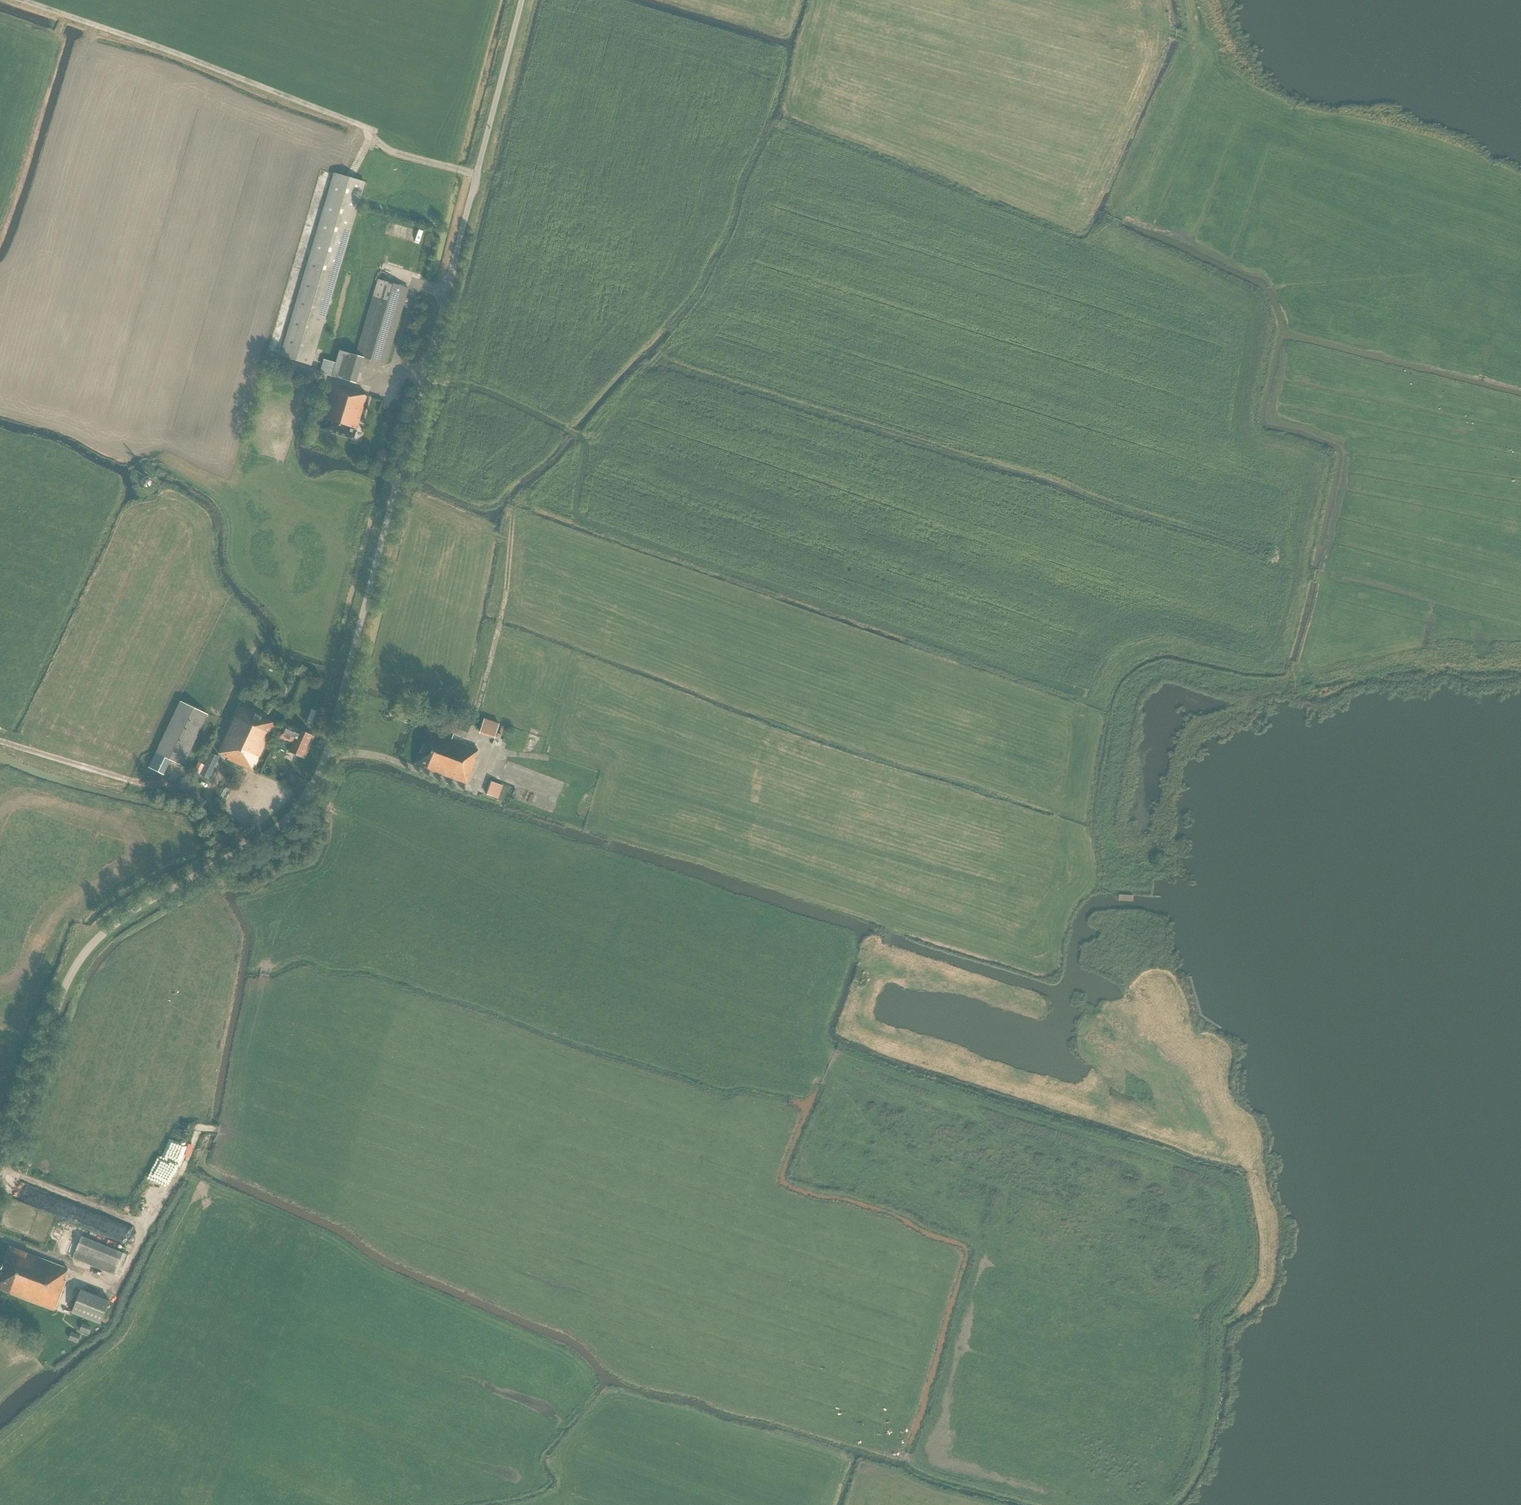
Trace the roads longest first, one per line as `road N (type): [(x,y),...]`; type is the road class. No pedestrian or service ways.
road 1 (unclassified): [(0,1168),(82,957),(139,907),(288,819),(324,761),(522,0)]
road 2 (track): [(819,1048),(1227,1179),(1239,1191),(1247,1267),(1219,1310)]

